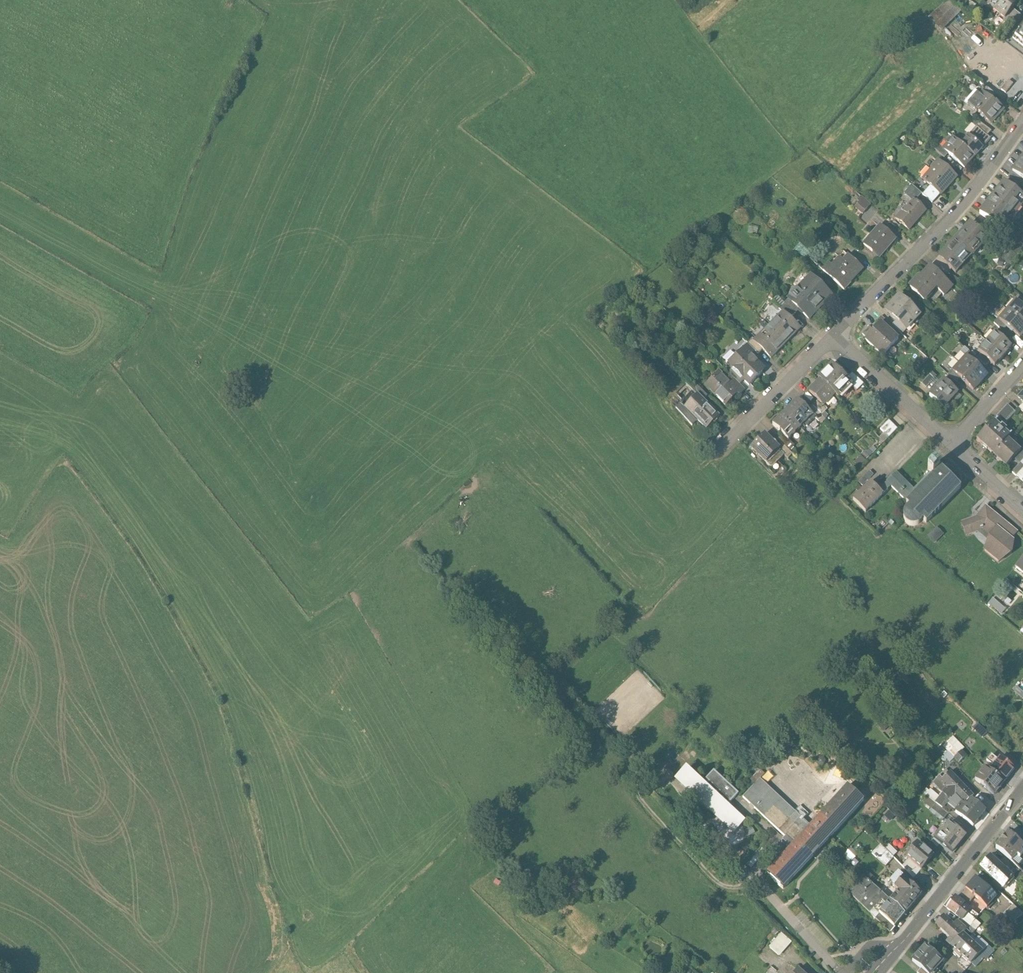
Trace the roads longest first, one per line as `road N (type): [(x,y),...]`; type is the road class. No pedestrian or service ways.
road 1 (residential): [(837,337),(983,184),(1022,124)]
road 2 (tertiary): [(1022,790),(878,972)]
road 3 (residential): [(715,451),(837,337)]
road 4 (residential): [(957,444),(837,337)]

